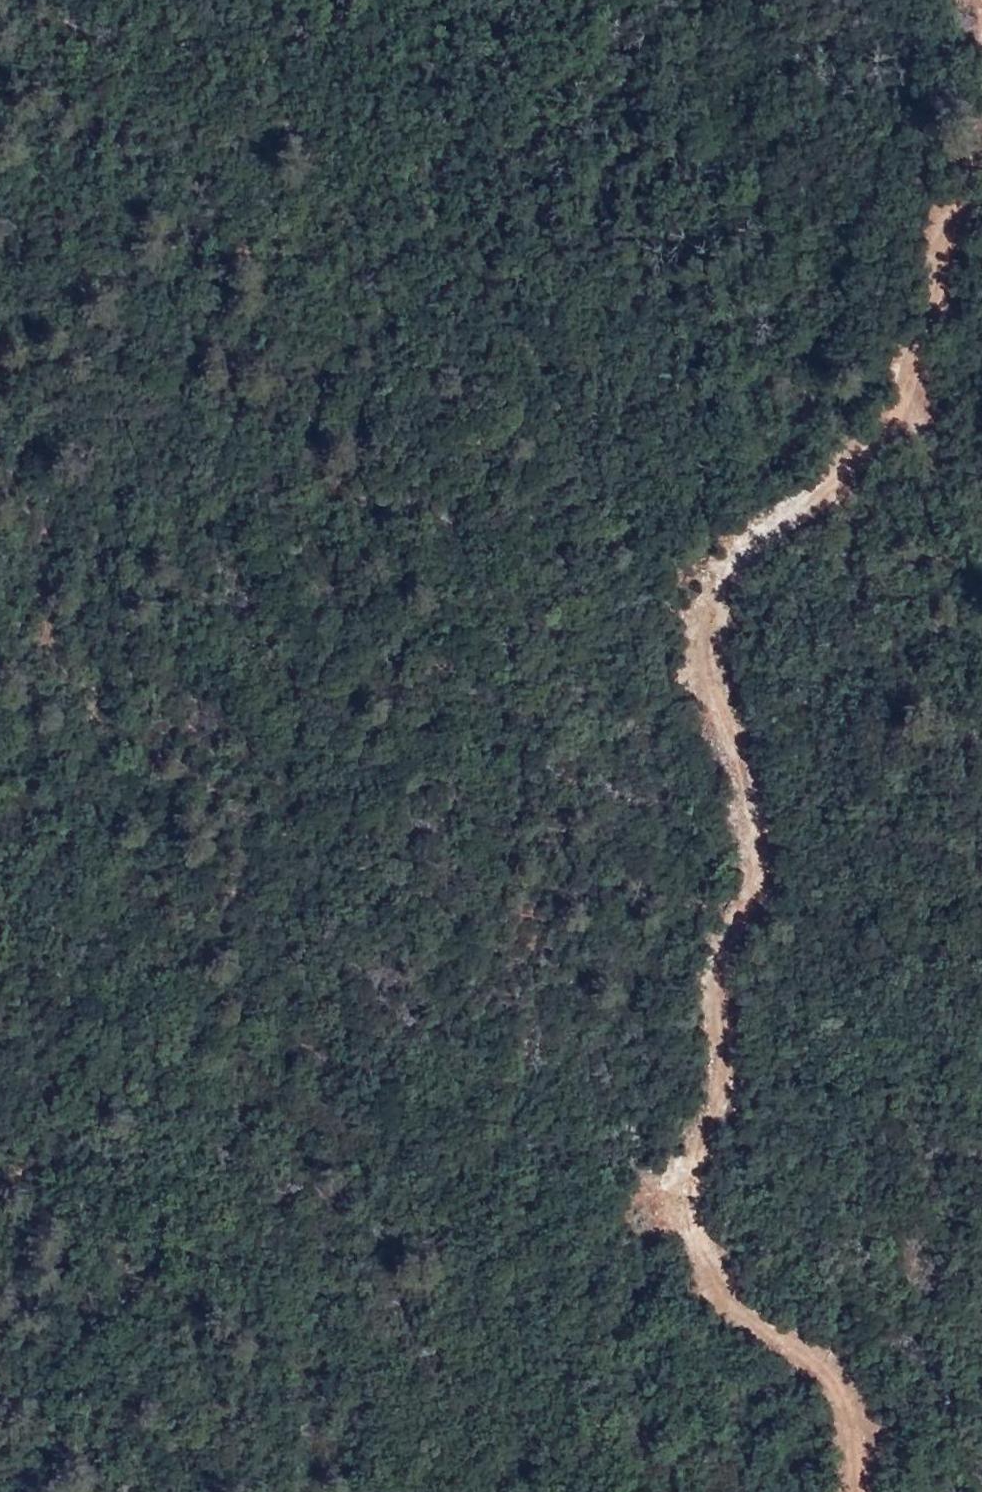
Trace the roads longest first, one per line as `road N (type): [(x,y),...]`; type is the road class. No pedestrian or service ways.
road 1 (track): [(853,1491),(853,1412),(670,1222),(712,1075),(713,979),(744,873),(705,655),(744,543),(901,409),(955,193),(981,125)]

